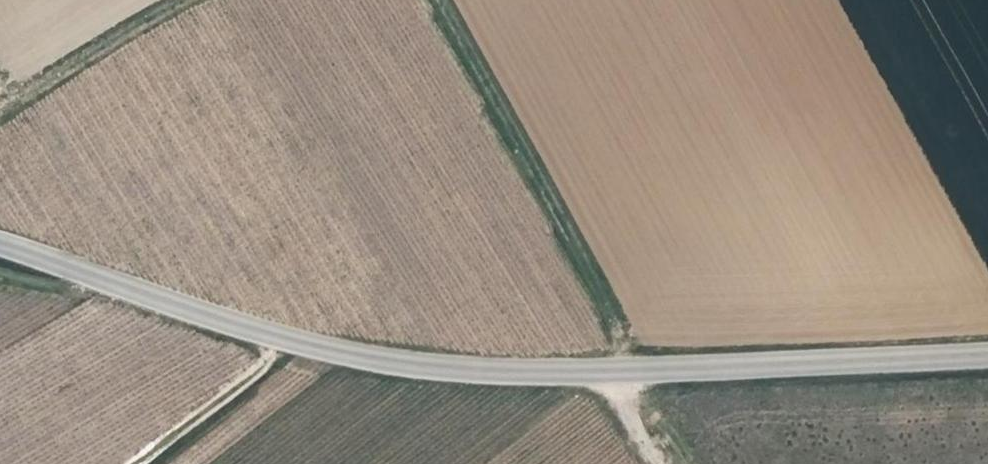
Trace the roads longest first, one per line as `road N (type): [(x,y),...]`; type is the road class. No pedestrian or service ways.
road 1 (unclassified): [(0,242),(270,339),(407,363),(622,375),(987,355)]
road 2 (track): [(437,0),(611,328),(622,375),(669,463)]
road 3 (track): [(0,107),(71,63),(206,0)]
road 4 (track): [(135,463),(255,370),(270,339)]

